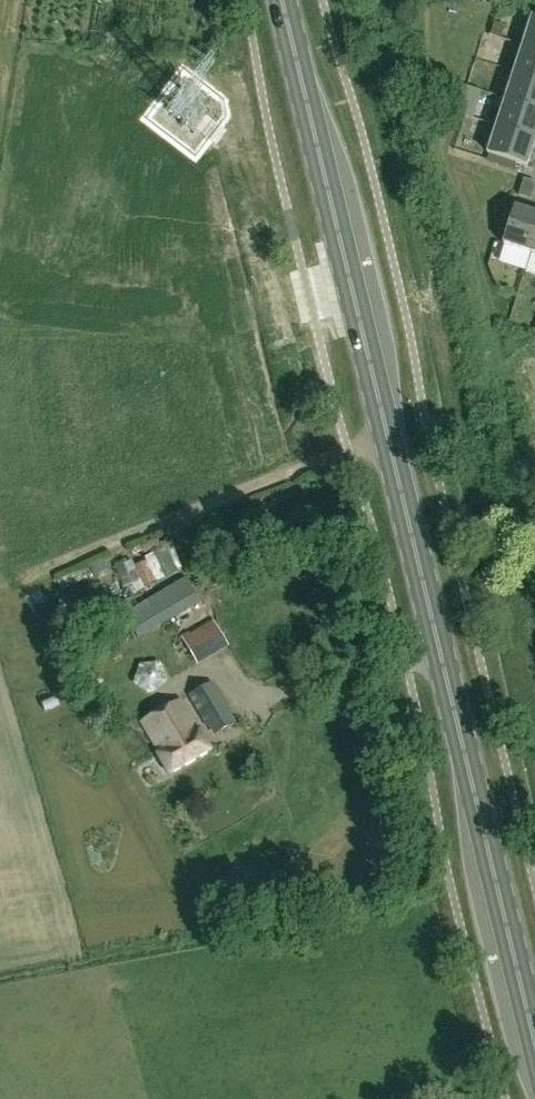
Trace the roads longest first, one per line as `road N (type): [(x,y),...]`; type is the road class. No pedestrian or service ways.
road 1 (primary): [(534,1043),(282,0)]
road 2 (track): [(21,583),(331,456)]

